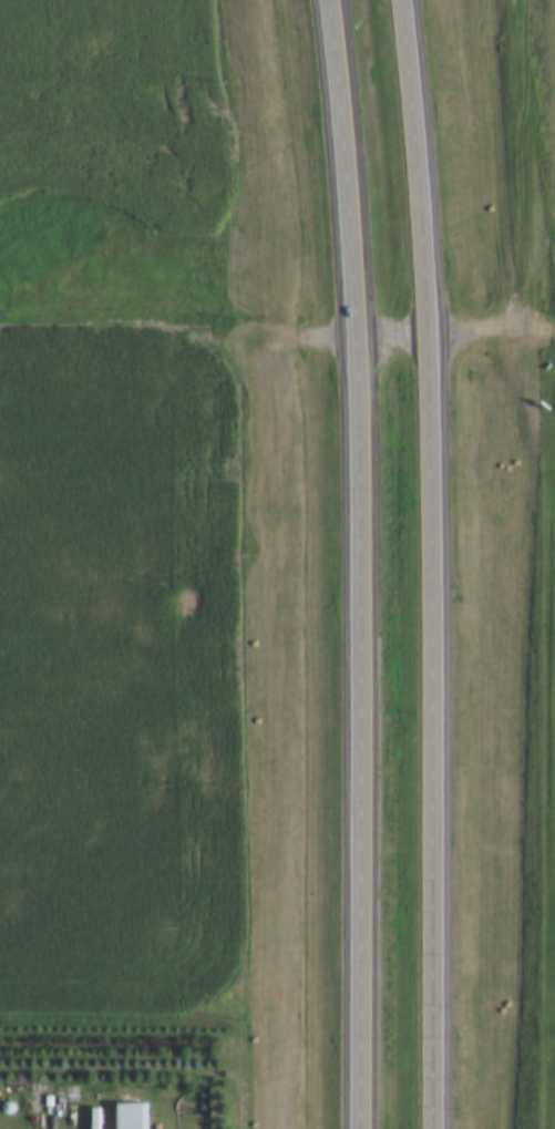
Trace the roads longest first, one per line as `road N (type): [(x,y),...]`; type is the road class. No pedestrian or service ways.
road 1 (trunk): [(322,0),(359,338),(363,1128)]
road 2 (trunk): [(432,1128),(429,337),(397,0)]
road 3 (track): [(359,338),(288,339),(260,378),(259,1128)]
road 4 (track): [(554,336),(429,337)]

